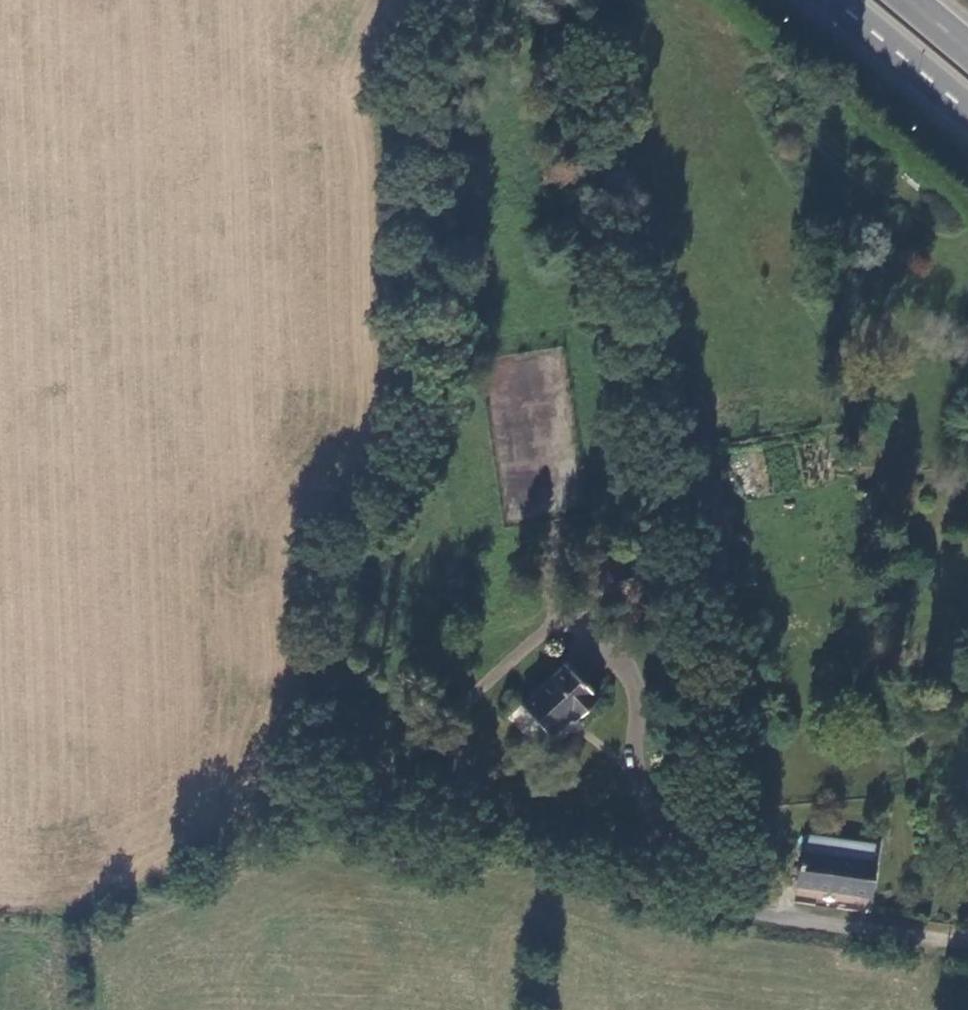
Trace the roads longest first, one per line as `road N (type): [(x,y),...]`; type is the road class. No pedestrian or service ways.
road 1 (residential): [(731,908),(967,943)]
road 2 (trunk): [(836,0),(967,110)]

